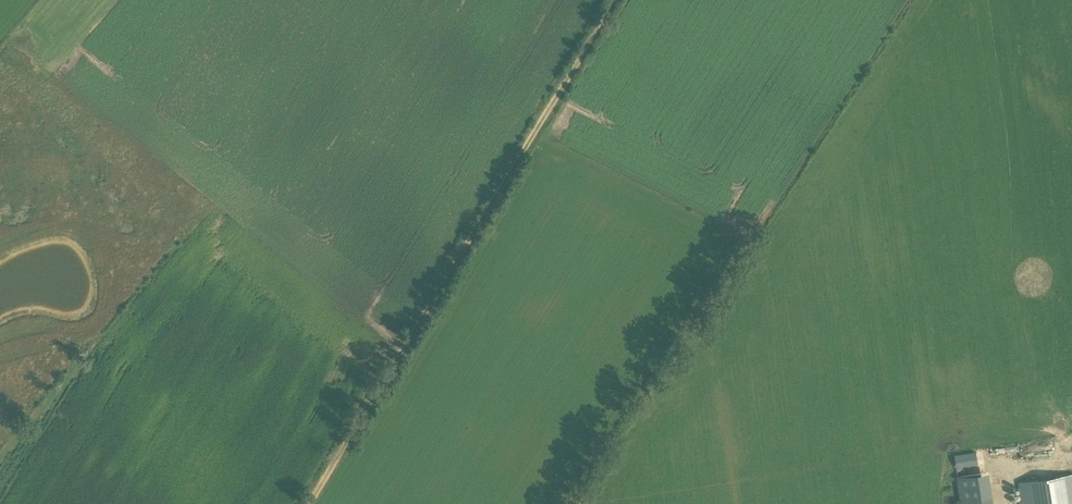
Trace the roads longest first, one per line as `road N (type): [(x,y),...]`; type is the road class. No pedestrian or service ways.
road 1 (track): [(304,503),(616,0)]

